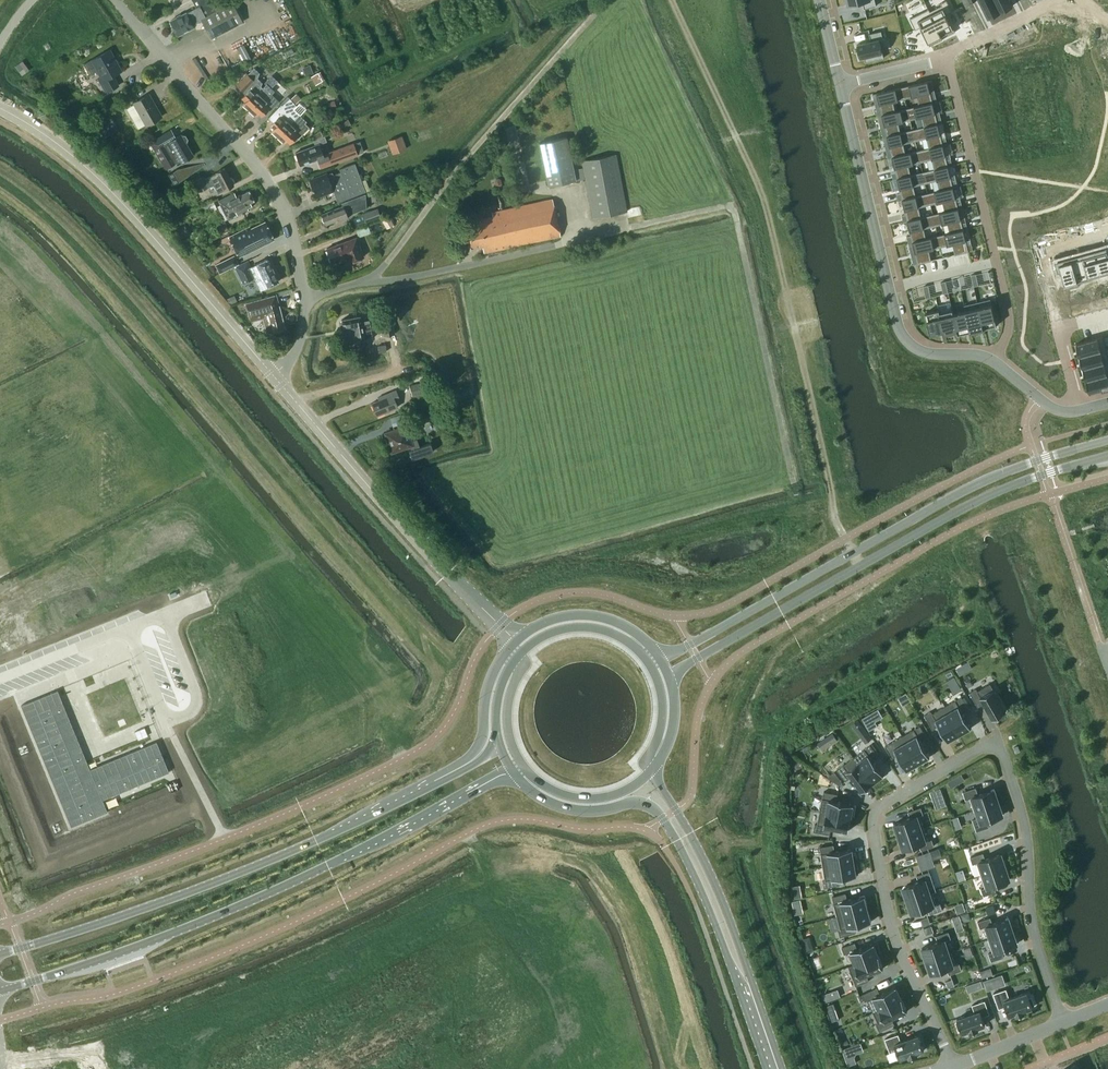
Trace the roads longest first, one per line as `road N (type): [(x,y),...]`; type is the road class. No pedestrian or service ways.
road 1 (residential): [(954,1064),(893,933),(872,819),(879,808),(990,743),(1000,747),(1021,805),(1031,922),(1063,1019)]
road 2 (secondary): [(0,989),(219,914),(513,769)]
road 3 (track): [(832,491),(761,187),(672,0)]
road 4 (secondary): [(466,764),(282,856),(0,955)]
road 5 (tertiary): [(1107,440),(974,485),(661,656)]
road 6 (tertiary): [(672,680),(953,513),(1107,455)]
road 7 (residential): [(274,375),(293,354),(303,320),(284,209),(259,168),(114,0)]
road 8 (unclassified): [(274,375),(77,161),(0,107)]
road 9 (residential): [(839,84),(906,342),(927,354),(995,362)]
road 10 (residential): [(995,362),(1008,313),(947,58)]
road 11 (secondary): [(513,769),(541,795),(573,808),(650,805),(702,874)]
road 12 (secondary): [(776,1068),(702,874)]
road 13 (unclassified): [(383,503),(274,375)]
road 14 (secondary): [(661,656),(633,629),(597,615),(559,617),(524,632)]
road 15 (secondary): [(648,659),(620,636),(582,625),(549,632),(518,655)]
road 16 (secondary): [(523,764),(555,791),(595,799),(650,772)]
road 17 (secondary): [(509,646),(487,691),(481,744),(466,764)]
road 18 (residential): [(947,58),(1057,0)]
road 19 (secondary): [(650,772),(663,714),(648,659)]

